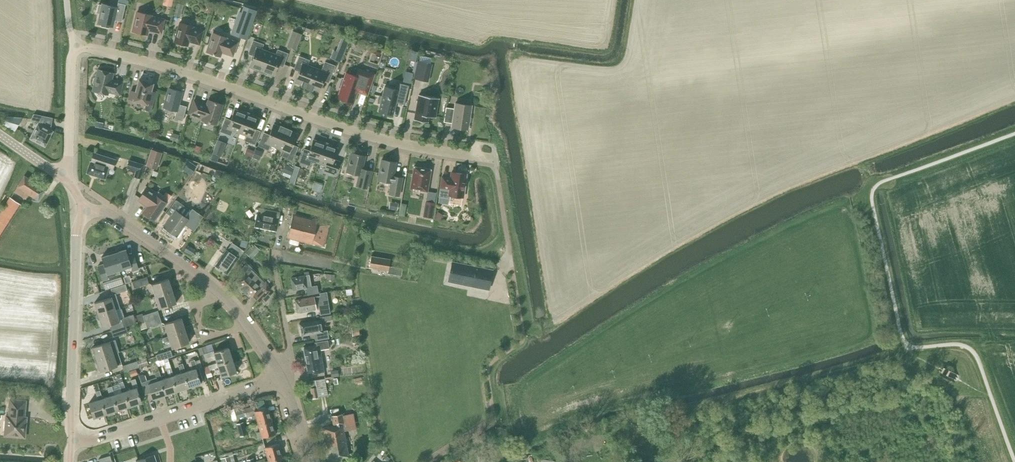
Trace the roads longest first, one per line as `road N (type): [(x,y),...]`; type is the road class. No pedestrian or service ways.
road 1 (residential): [(76,45),(187,73),(375,138),(489,158)]
road 2 (unclassified): [(281,380),(220,294),(110,214),(87,212)]
road 3 (tertiary): [(75,441),(76,241),(87,212)]
road 4 (residential): [(281,380),(289,350),(274,255),(327,265)]
road 5 (unclassified): [(64,174),(76,45)]
road 6 (residential): [(161,419),(281,380)]

